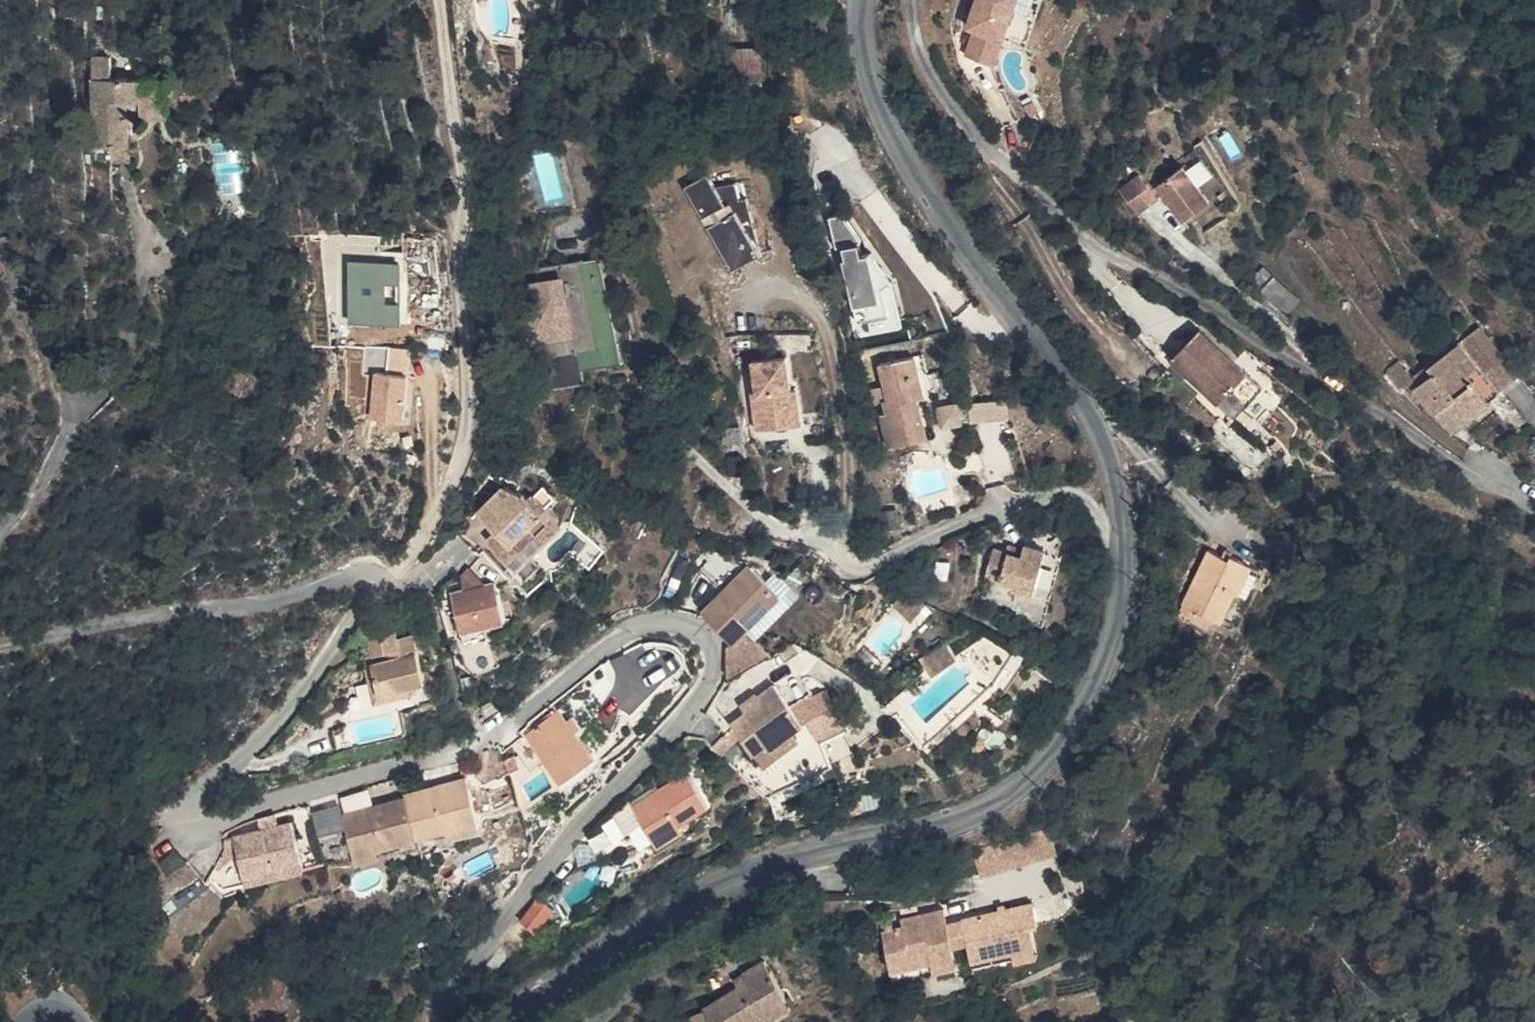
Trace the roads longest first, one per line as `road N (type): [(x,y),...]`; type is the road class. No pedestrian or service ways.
road 1 (tertiary): [(867,0),(880,108),(906,163),(1067,381),(1116,481),(1123,597),(1108,654),(1058,744),(974,813),(812,852),(727,883),(560,973),(509,1021)]
road 2 (residential): [(435,1021),(575,835),(713,686),(715,650),(707,636),(692,627),(651,627),(613,643),(502,726),(449,754),(215,822),(194,817)]

